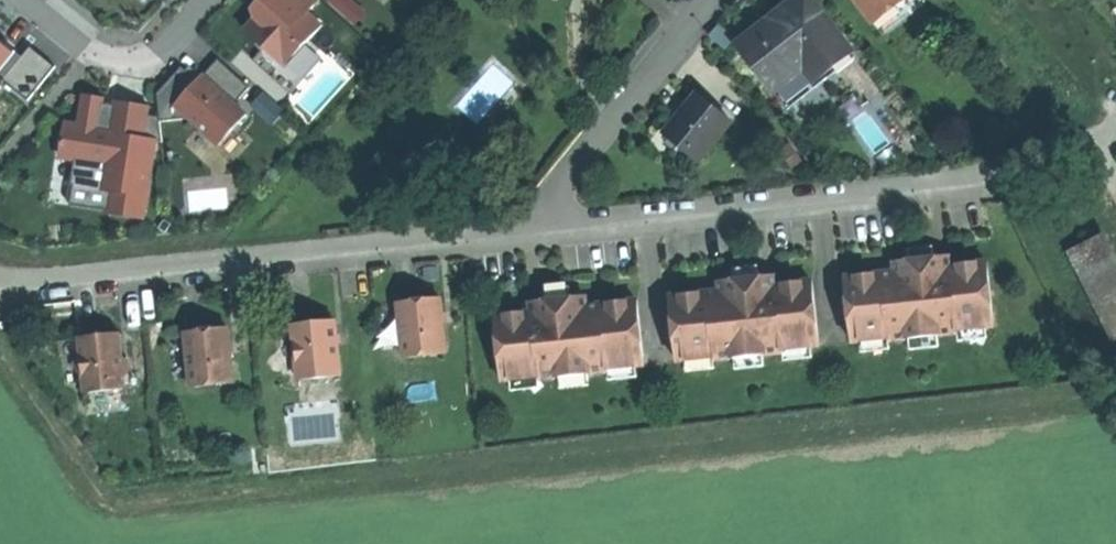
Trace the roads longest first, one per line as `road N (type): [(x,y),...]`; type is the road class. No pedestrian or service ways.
road 1 (residential): [(1115,136),(1023,170),(554,224)]
road 2 (residential): [(554,224),(14,285)]
road 3 (residential): [(709,0),(561,181),(554,224)]
road 4 (residential): [(199,0),(152,52),(100,44),(45,0)]

